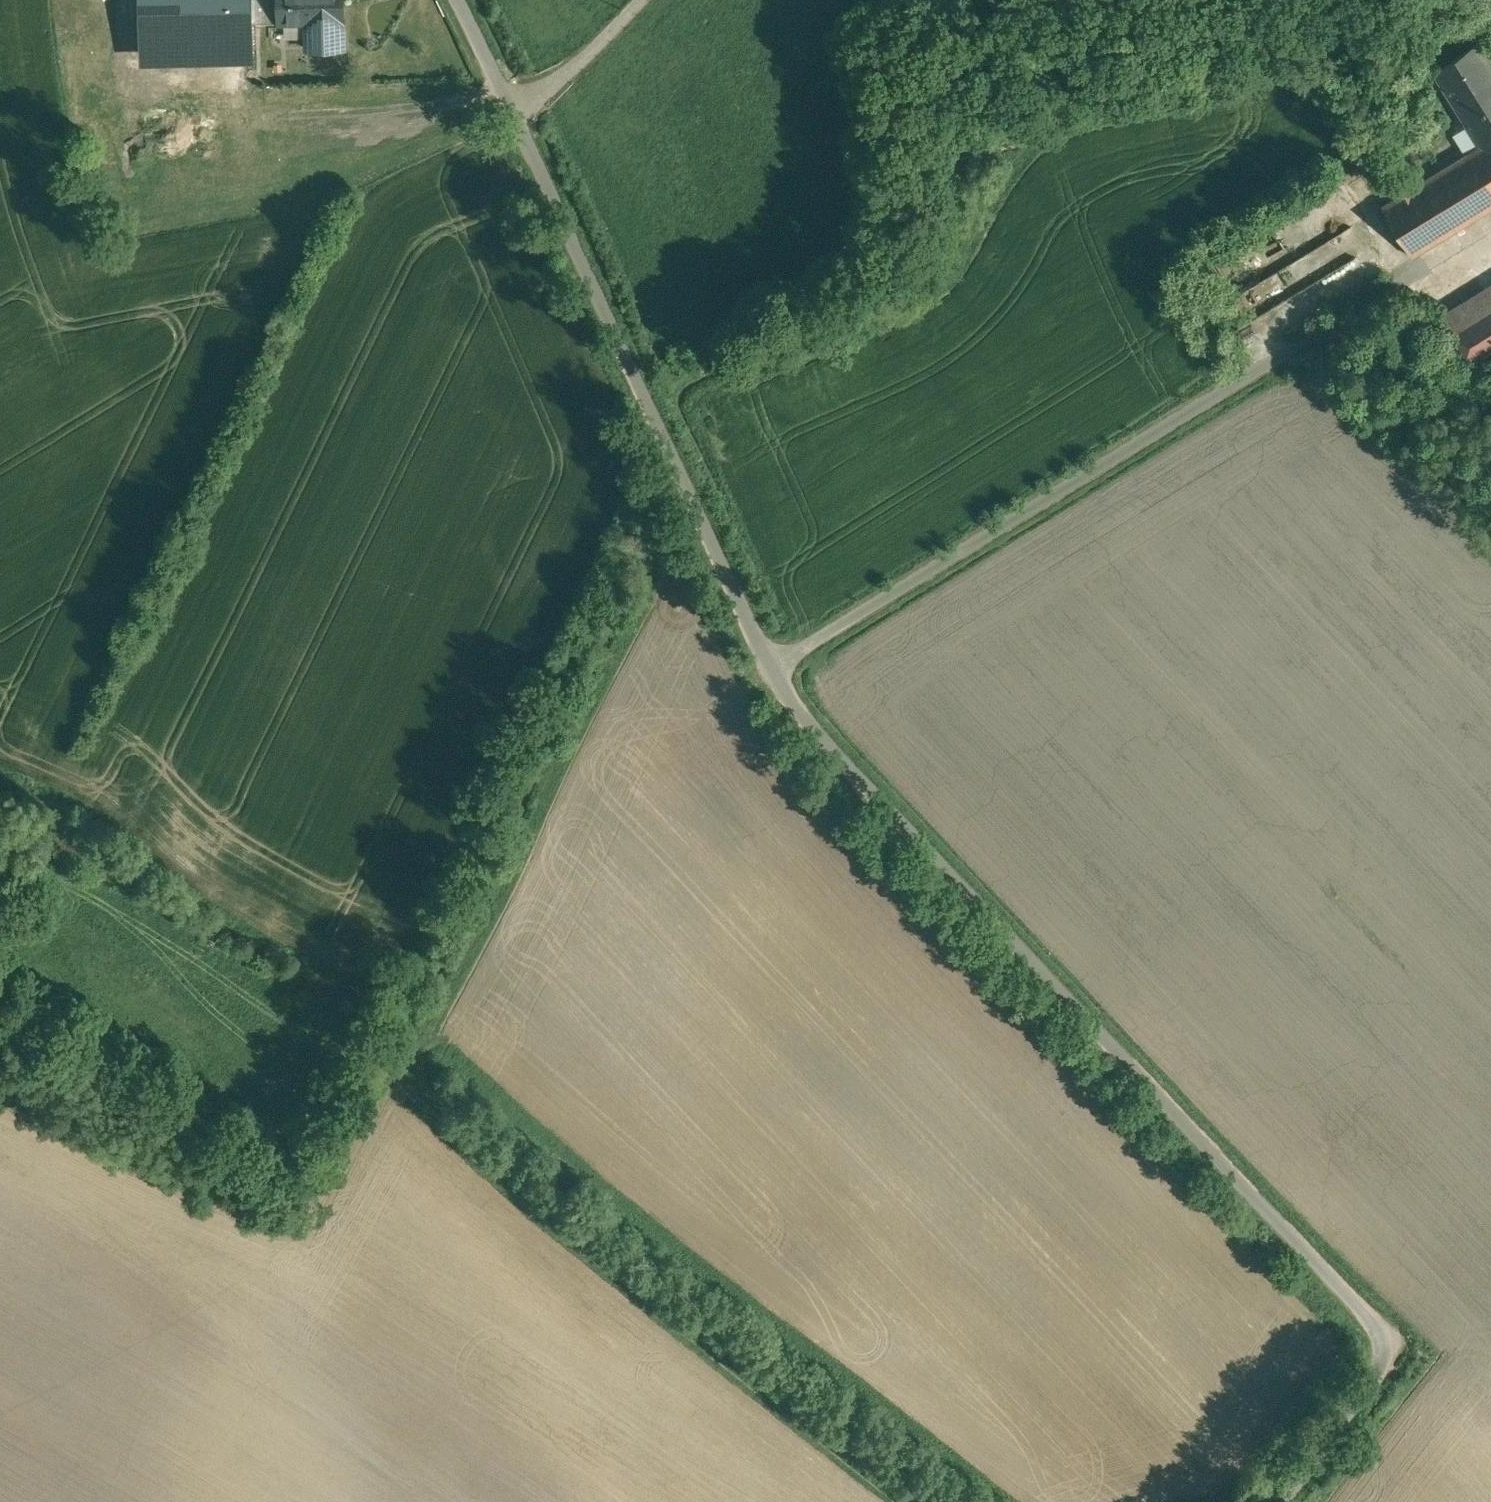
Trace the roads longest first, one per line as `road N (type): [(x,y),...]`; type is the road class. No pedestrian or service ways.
road 1 (unclassified): [(1270,1501),(1395,1332),(822,740),(742,633),(459,0)]

